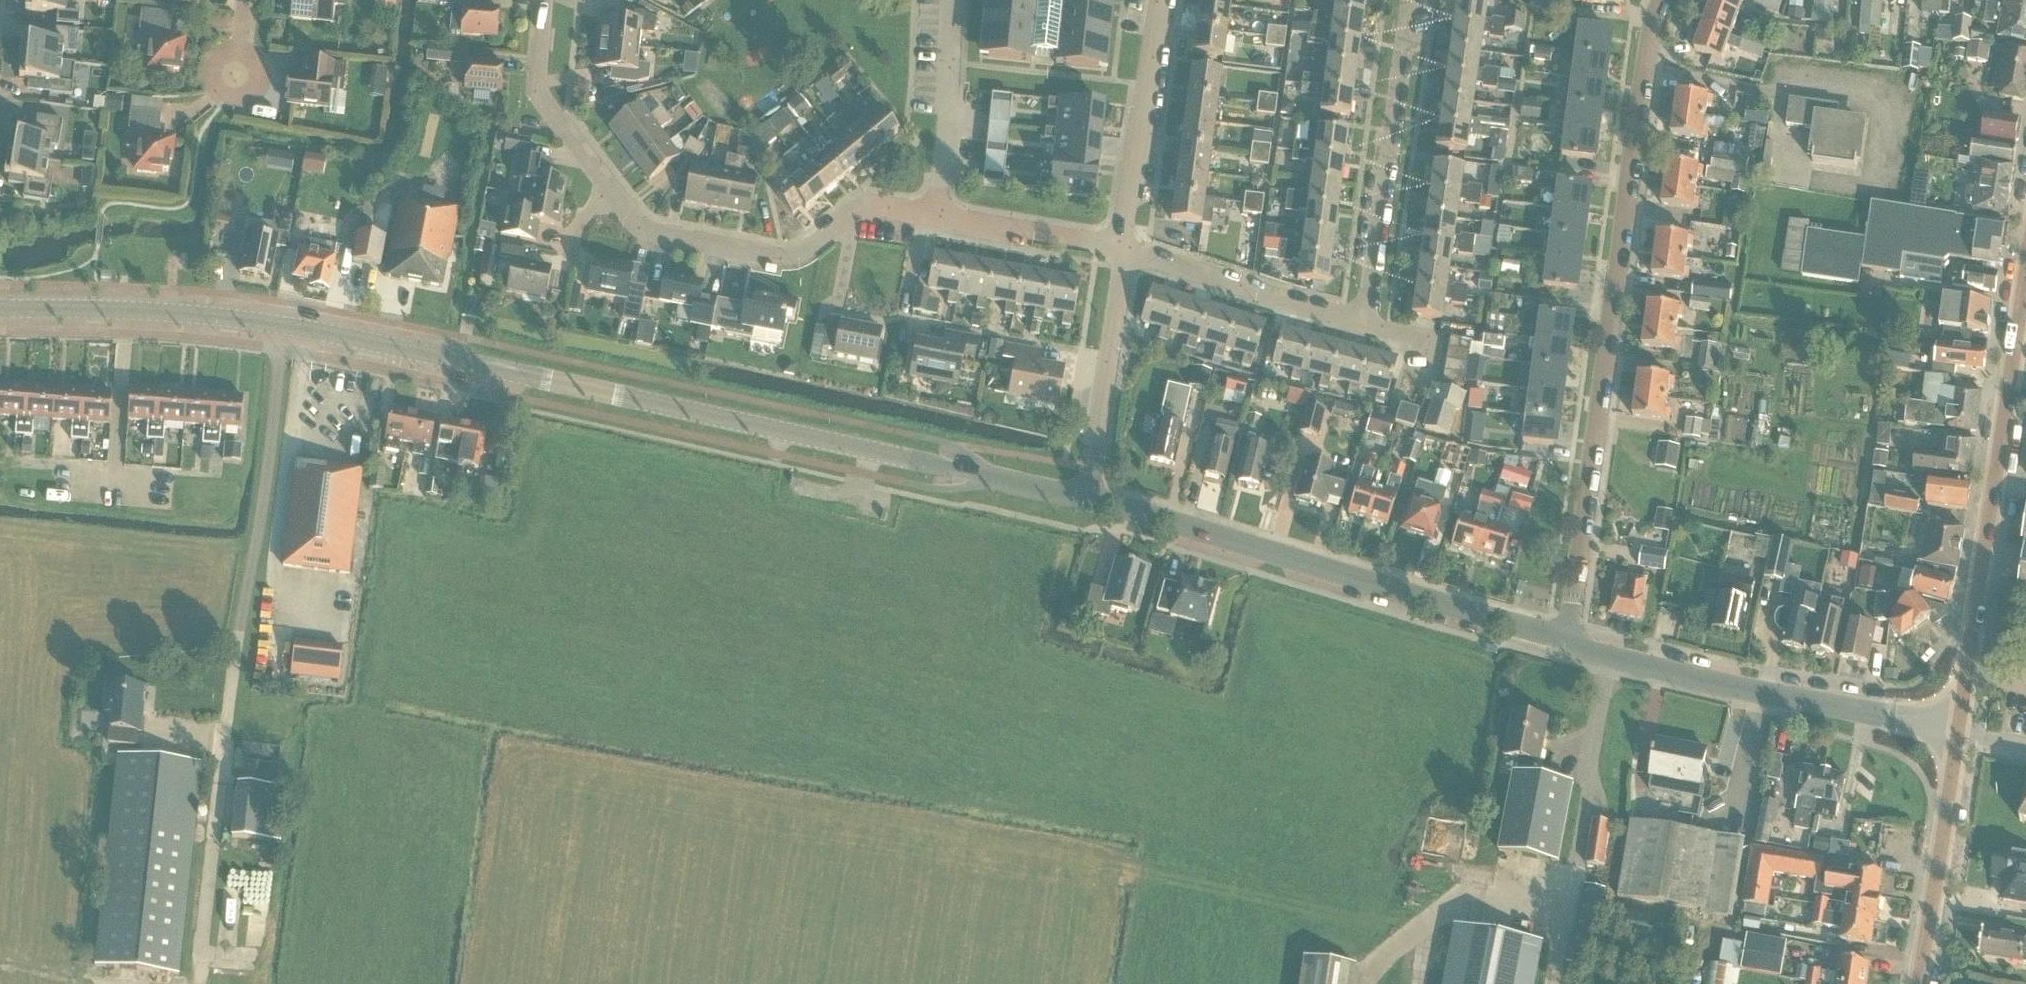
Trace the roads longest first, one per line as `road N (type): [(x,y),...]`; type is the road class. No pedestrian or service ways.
road 1 (secondary): [(1088,501),(232,322),(0,313)]
road 2 (track): [(286,332),(200,983)]
road 3 (residential): [(1566,641),(1647,45),(1661,0)]
road 4 (residential): [(942,218),(866,206),(795,259),(651,231),(535,92),(545,0)]
road 5 (secondary): [(1566,641),(1088,501)]
road 6 (secondary): [(1955,728),(2025,257)]
road 7 (secondary): [(1955,728),(1826,709),(1566,641)]
road 8 (residential): [(1364,325),(1410,0)]
road 9 (tertiary): [(1916,983),(1955,728)]
road 10 (residential): [(1088,501),(1128,250)]
road 11 (residential): [(1115,246),(1159,0)]
road 12 (residential): [(1364,325),(1128,250)]
road 13 (residential): [(955,0),(942,218)]
road 14 (residential): [(1115,246),(942,218)]
road 15 (unclassified): [(228,50),(211,62),(208,81),(231,102),(259,85),(258,65),(242,50)]

